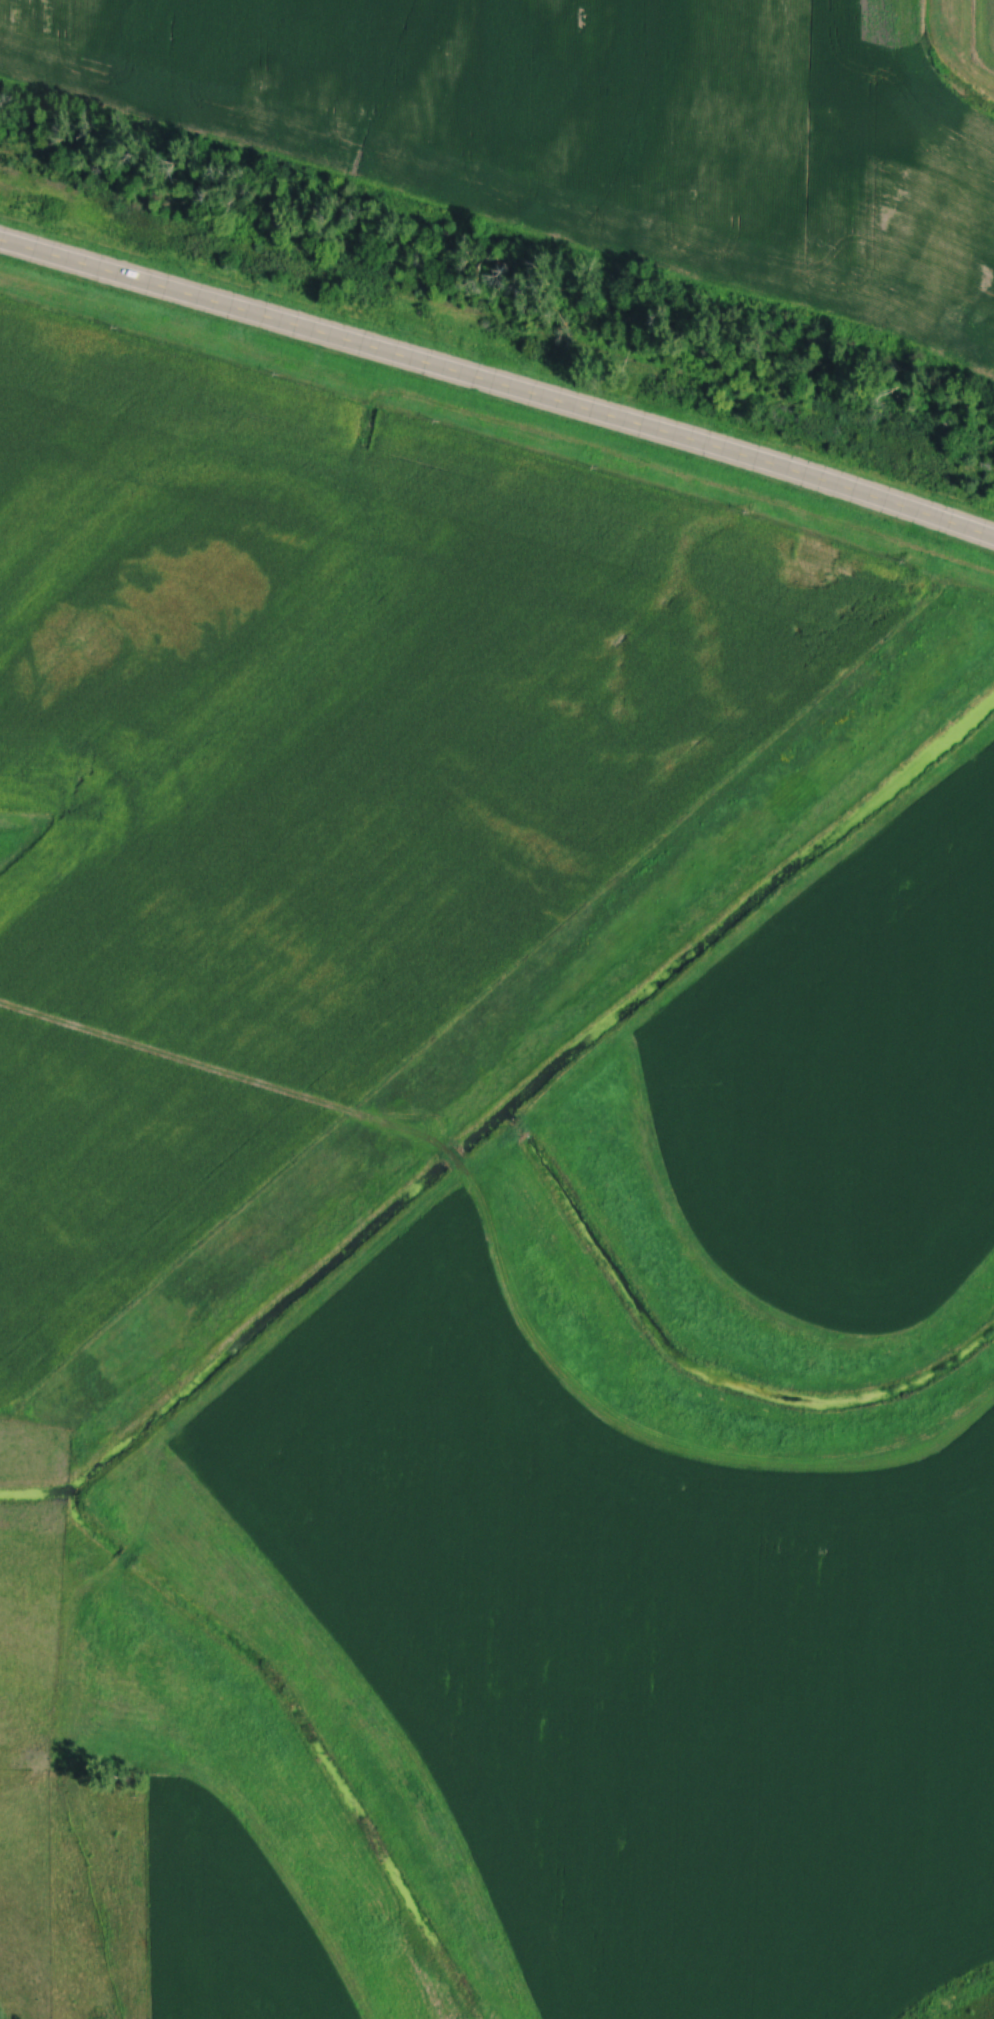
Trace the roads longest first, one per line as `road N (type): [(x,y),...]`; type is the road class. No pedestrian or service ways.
road 1 (residential): [(993,535),(761,458),(0,239)]

